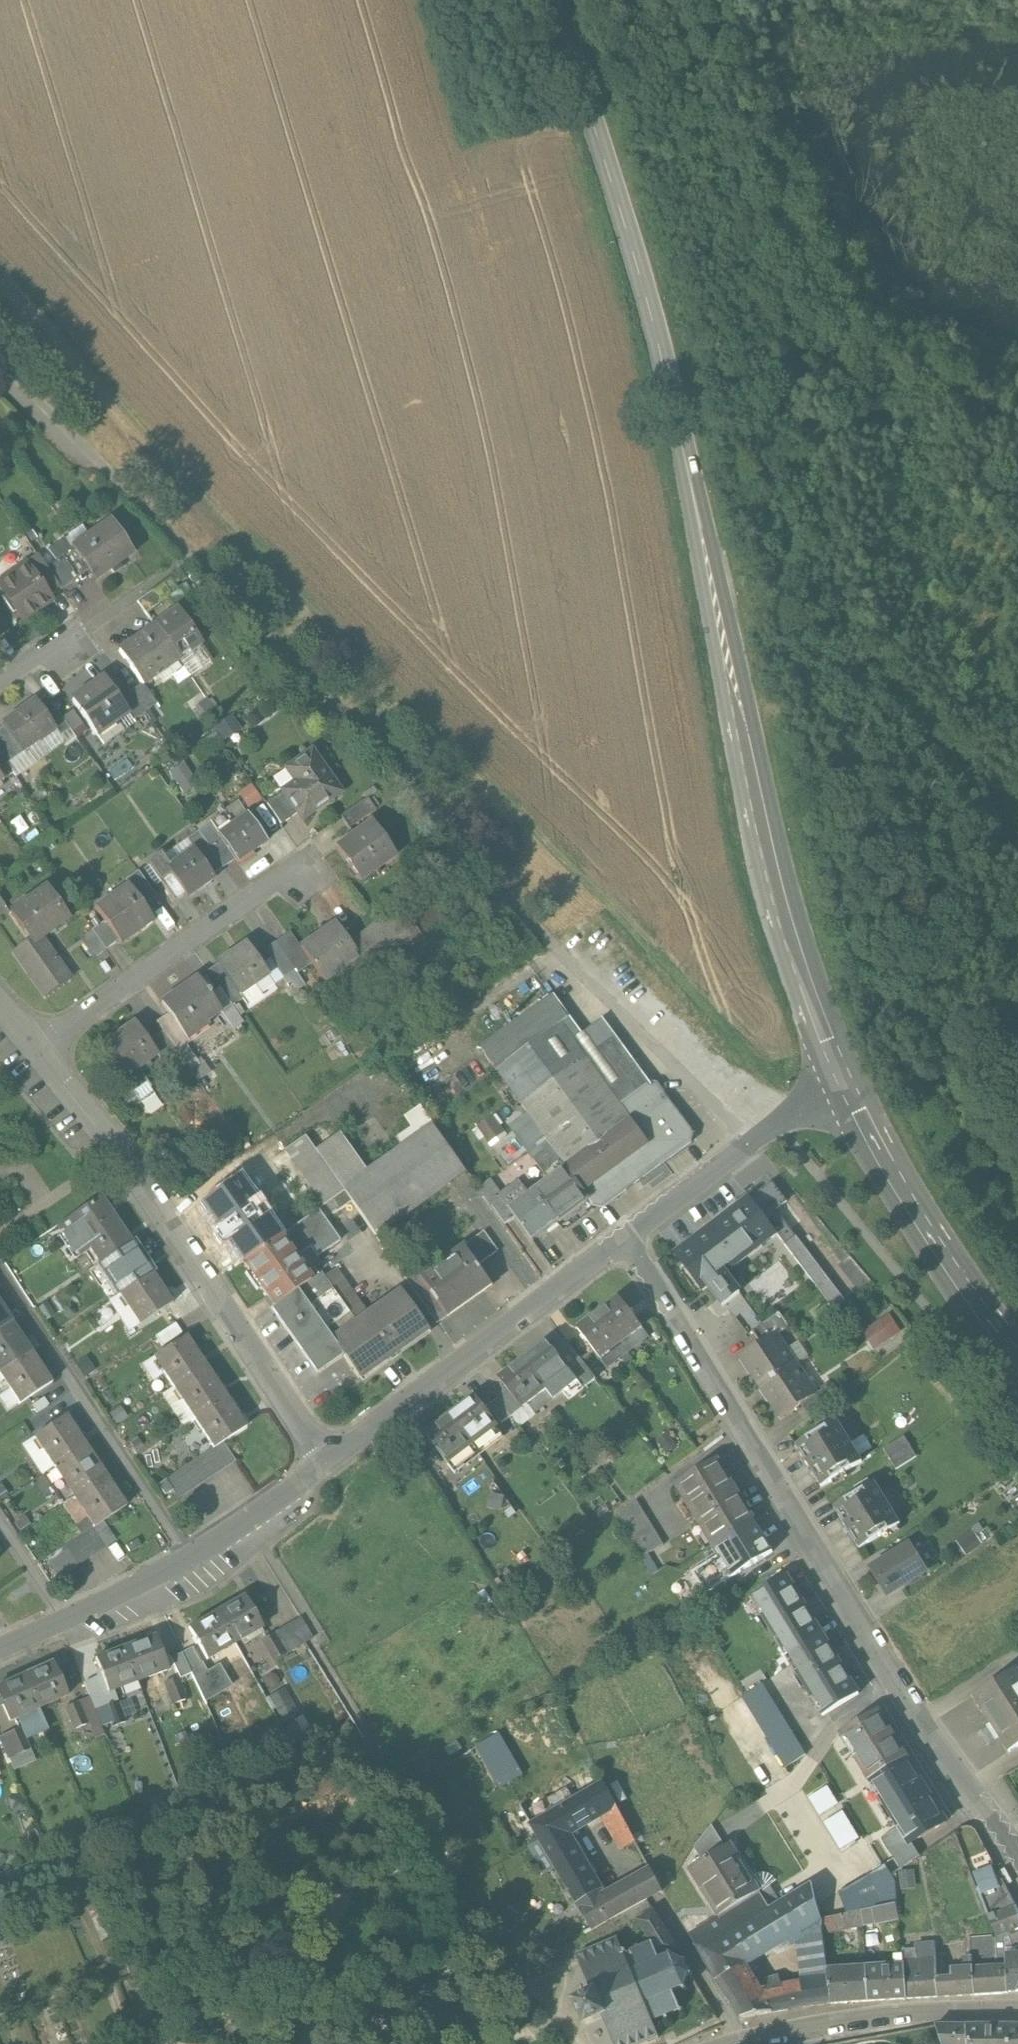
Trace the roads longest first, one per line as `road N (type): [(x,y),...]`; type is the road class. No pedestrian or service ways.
road 1 (tertiary): [(843,1080),(774,865),(696,460),(625,181),(567,0)]
road 2 (residential): [(629,1236),(1017,1861)]
road 3 (residential): [(327,1461),(123,1160),(34,1045)]
road 4 (residential): [(629,1236),(327,1461)]
road 5 (residential): [(0,1275),(190,1560)]
road 6 (tertiary): [(1017,1356),(933,1237),(843,1080)]
road 7 (residential): [(34,1045),(267,888),(307,878)]
road 8 (tertiary): [(730,2043),(920,2018),(1017,2014)]
road 9 (residential): [(843,1080),(629,1236)]
road 10 (residential): [(327,1461),(190,1560)]
road 11 (residential): [(190,1560),(68,1623)]
road 12 (residential): [(68,1623),(0,1521)]

